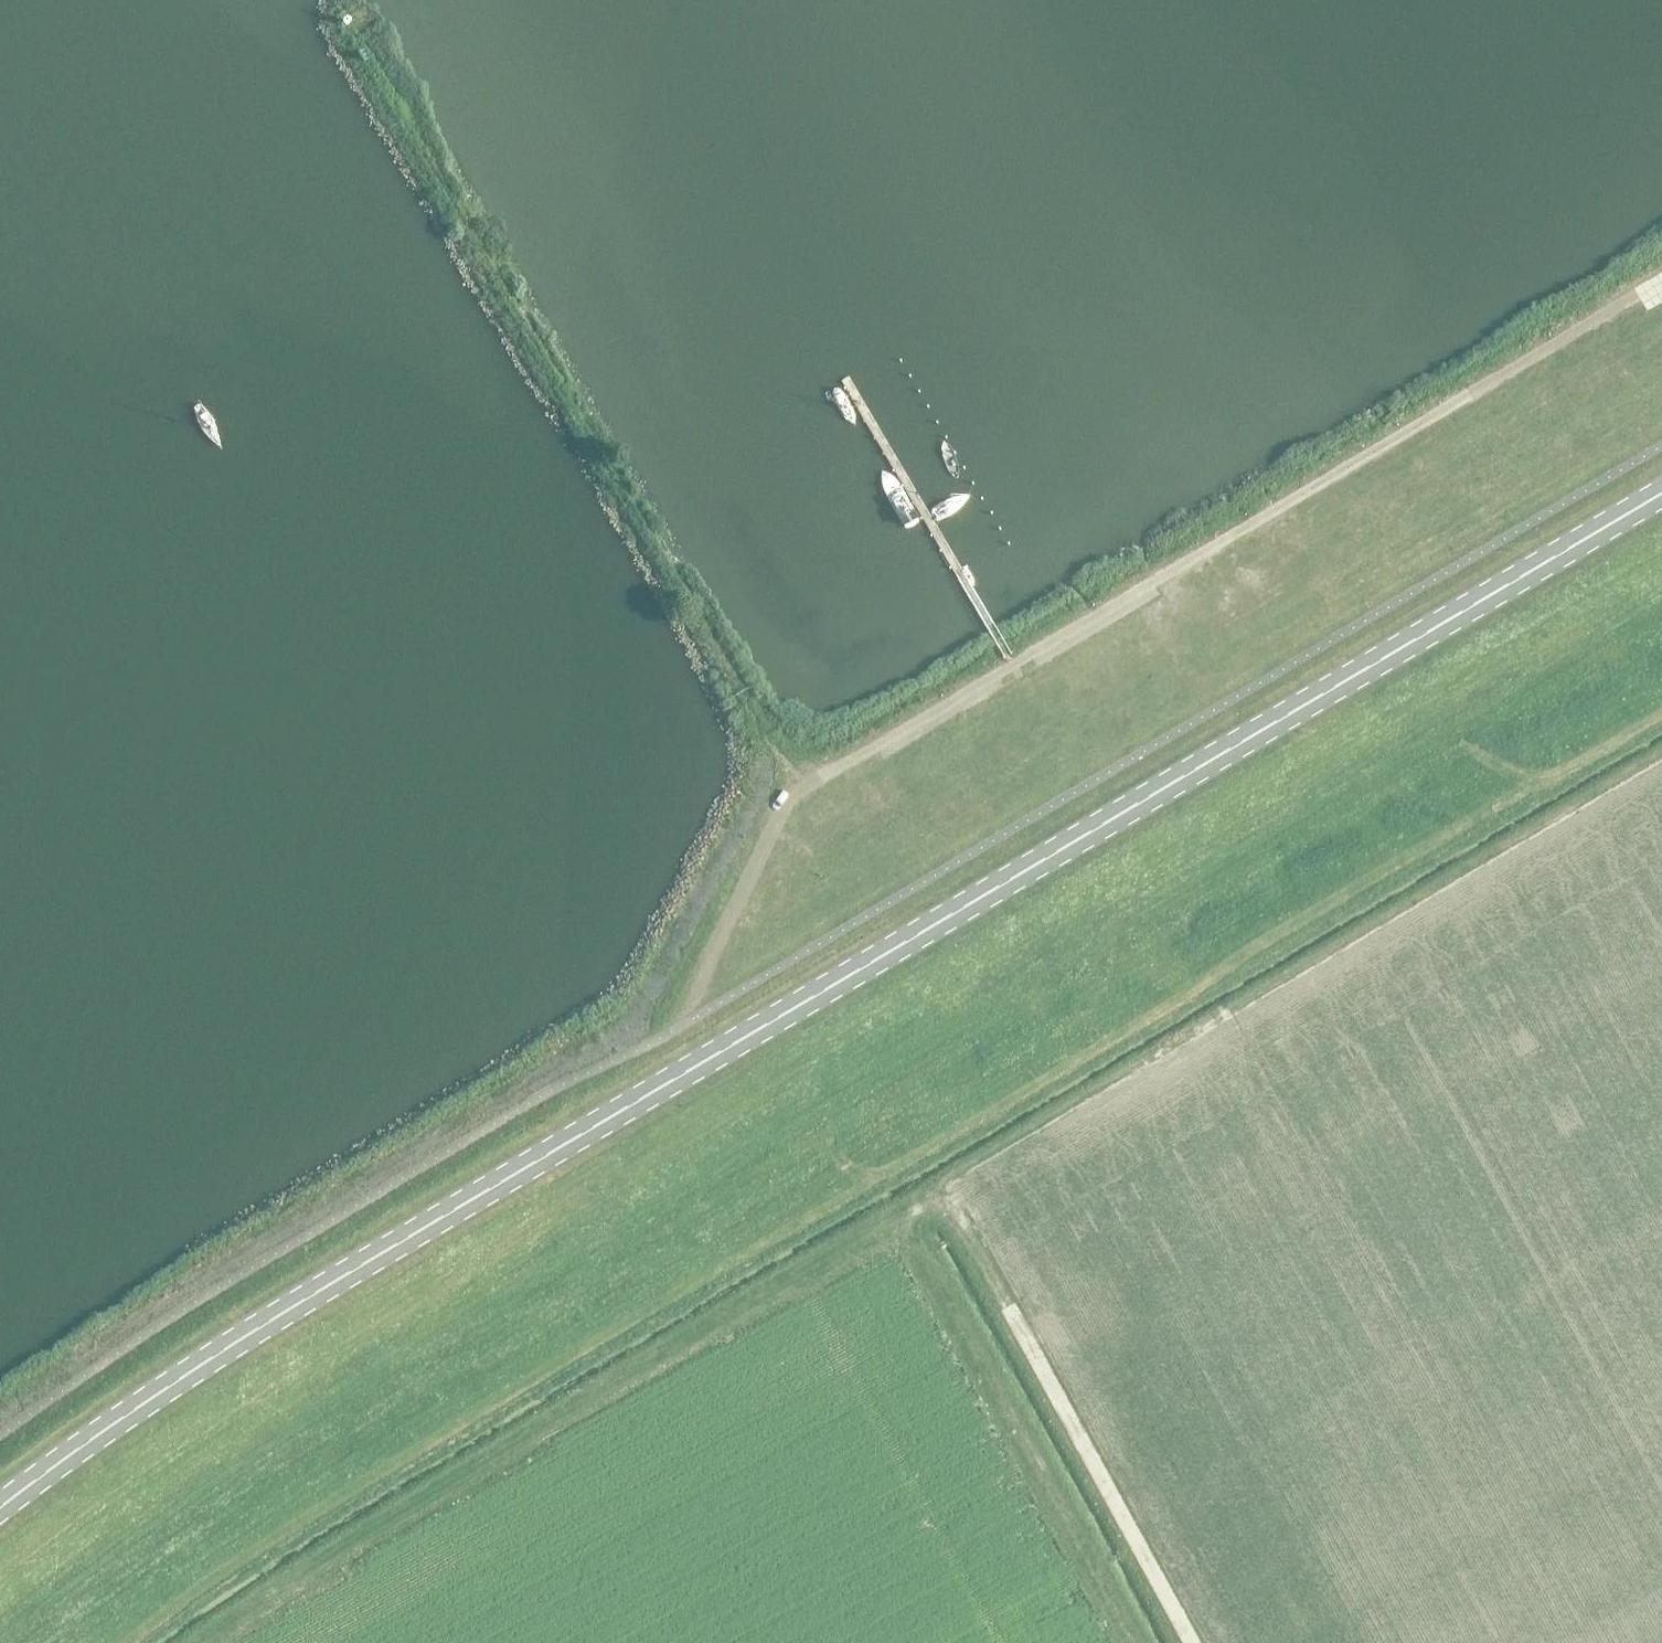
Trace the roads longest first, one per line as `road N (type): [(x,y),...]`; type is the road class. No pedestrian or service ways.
road 1 (secondary): [(0,1504),(262,1321),(1661,485)]

